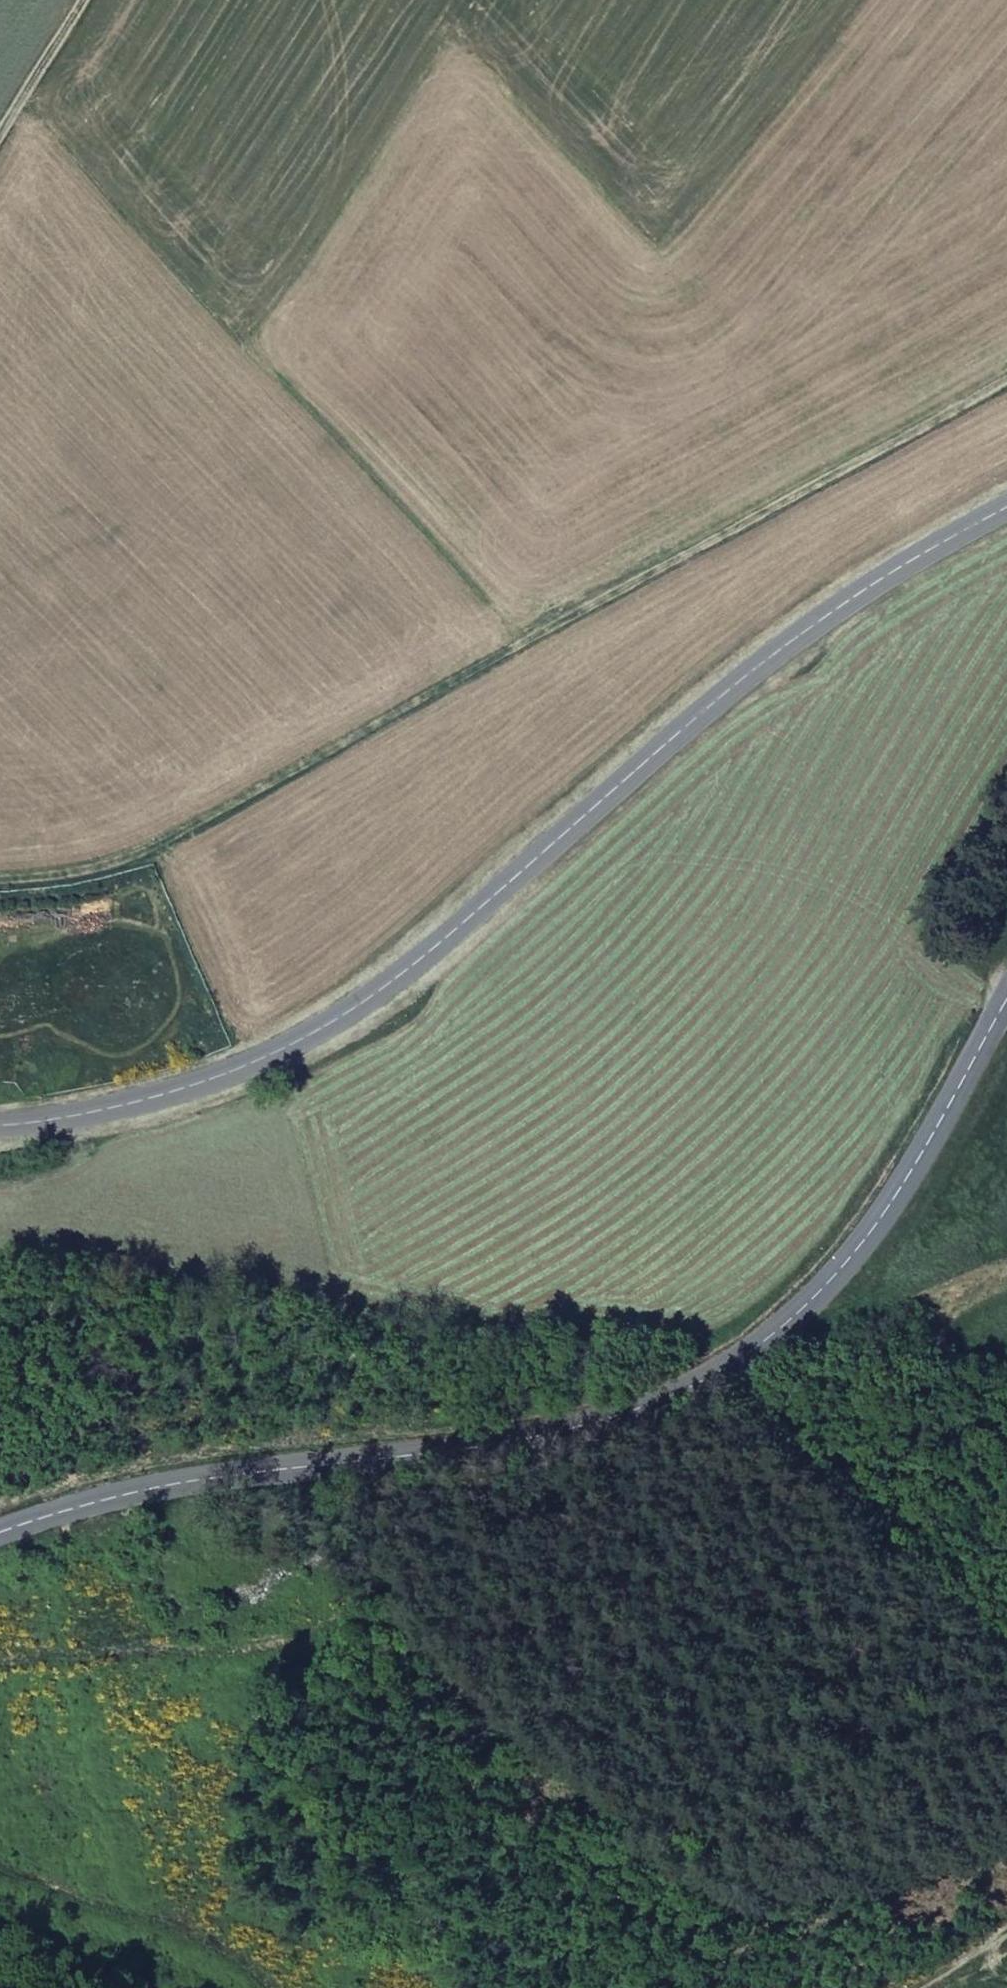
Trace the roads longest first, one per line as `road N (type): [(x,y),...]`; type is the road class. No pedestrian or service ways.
road 1 (secondary): [(0,1536),(138,1495),(297,1466),(584,1442),(678,1403),(766,1345),(848,1273),(1006,1004)]
road 2 (secondary): [(1006,507),(855,593),(775,655),(344,1017),(259,1063),(89,1120),(0,1127)]

